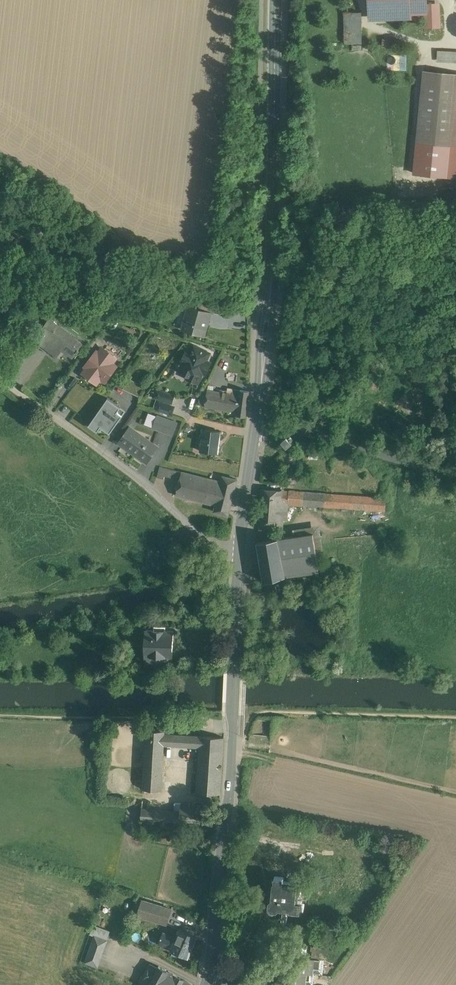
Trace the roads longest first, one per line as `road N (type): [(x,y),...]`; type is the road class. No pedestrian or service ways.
road 1 (tertiary): [(241,548),(263,386),(278,0)]
road 2 (tertiary): [(210,977),(241,548)]
road 3 (residential): [(0,380),(141,479),(181,518),(223,546),(241,548)]
road 4 (track): [(455,477),(266,424)]

